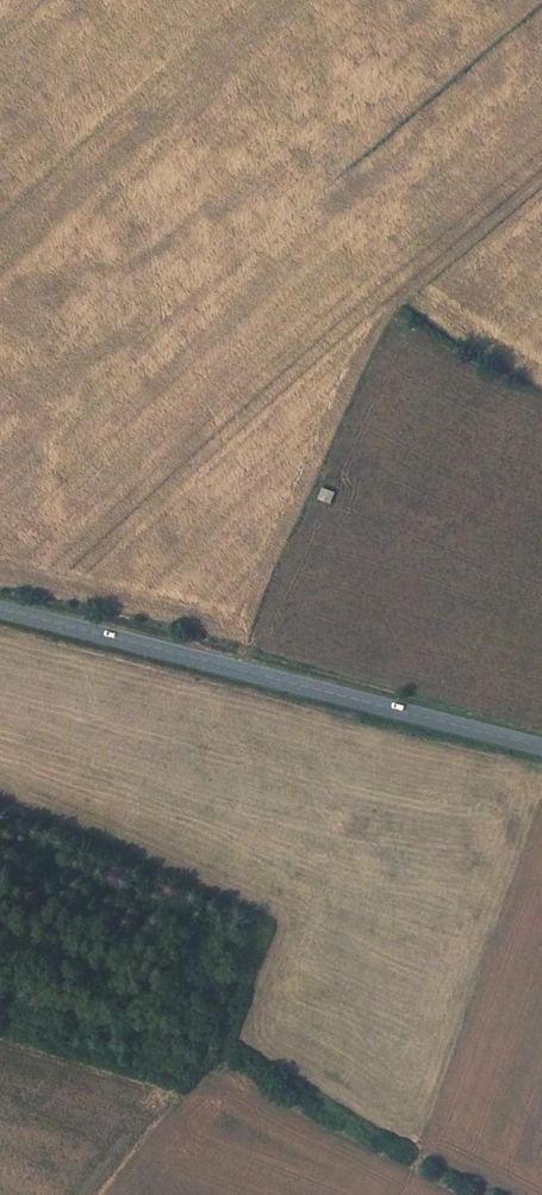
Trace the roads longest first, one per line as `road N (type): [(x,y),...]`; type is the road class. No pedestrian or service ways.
road 1 (tertiary): [(541,747),(0,610)]

